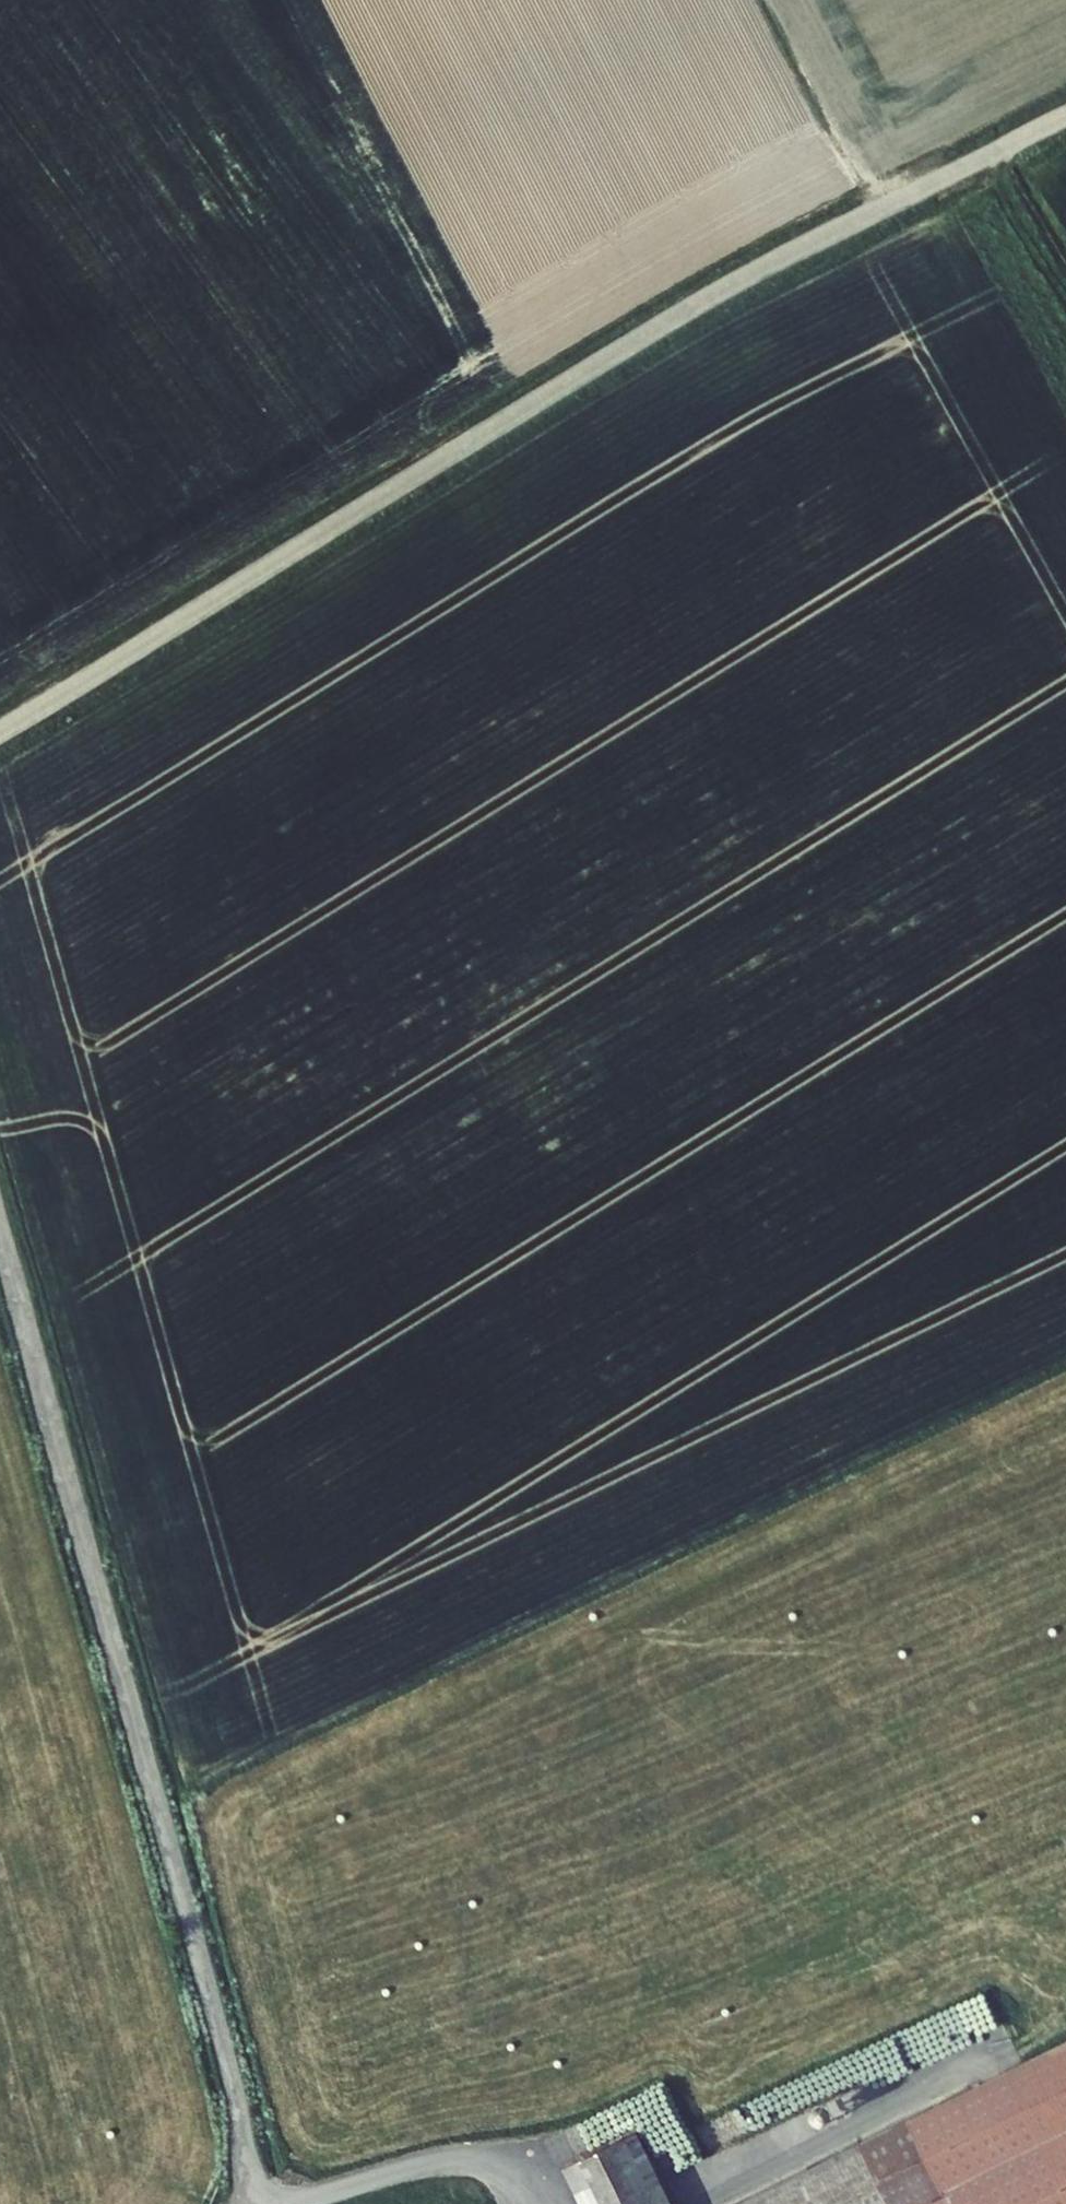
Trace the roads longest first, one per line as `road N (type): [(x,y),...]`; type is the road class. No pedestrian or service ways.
road 1 (unclassified): [(1065,117),(733,283),(0,731)]
road 2 (unclassified): [(0,1230),(234,2084),(246,2168),(241,2203)]

